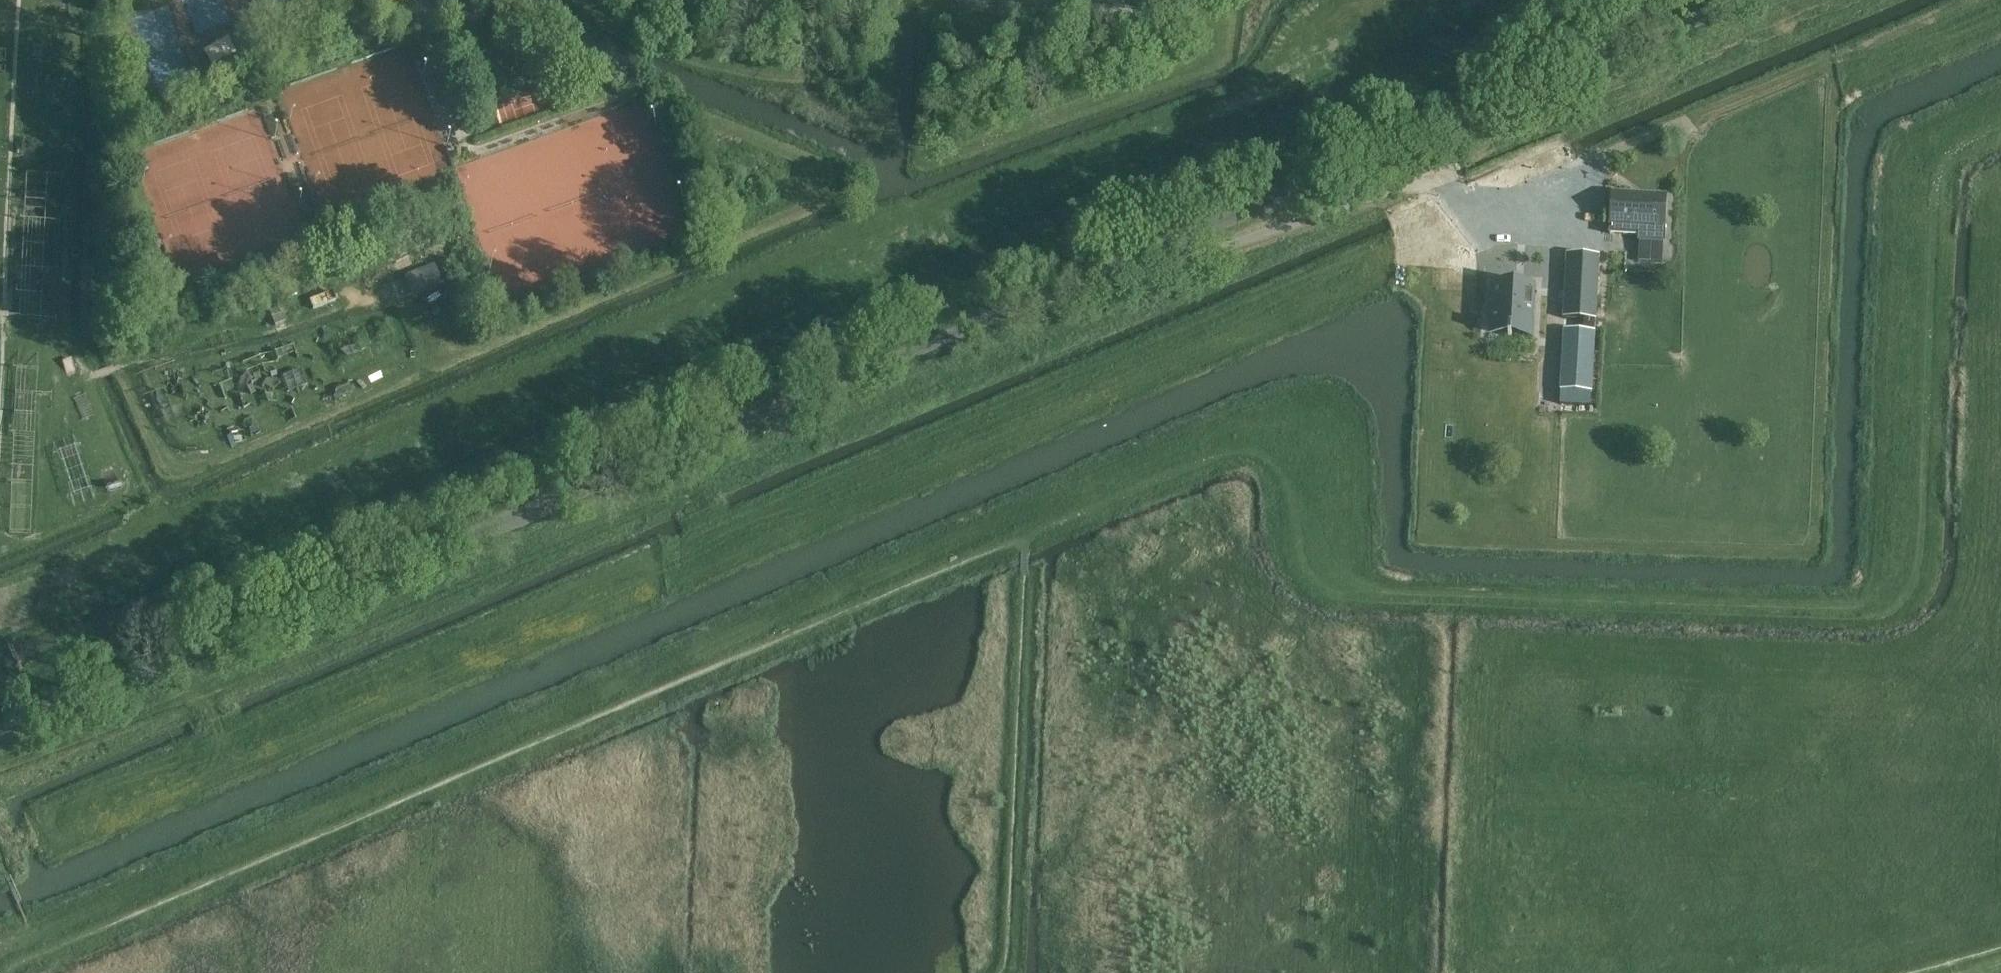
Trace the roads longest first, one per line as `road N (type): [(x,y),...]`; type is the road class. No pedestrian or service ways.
road 1 (unclassified): [(0,731),(1752,0)]

